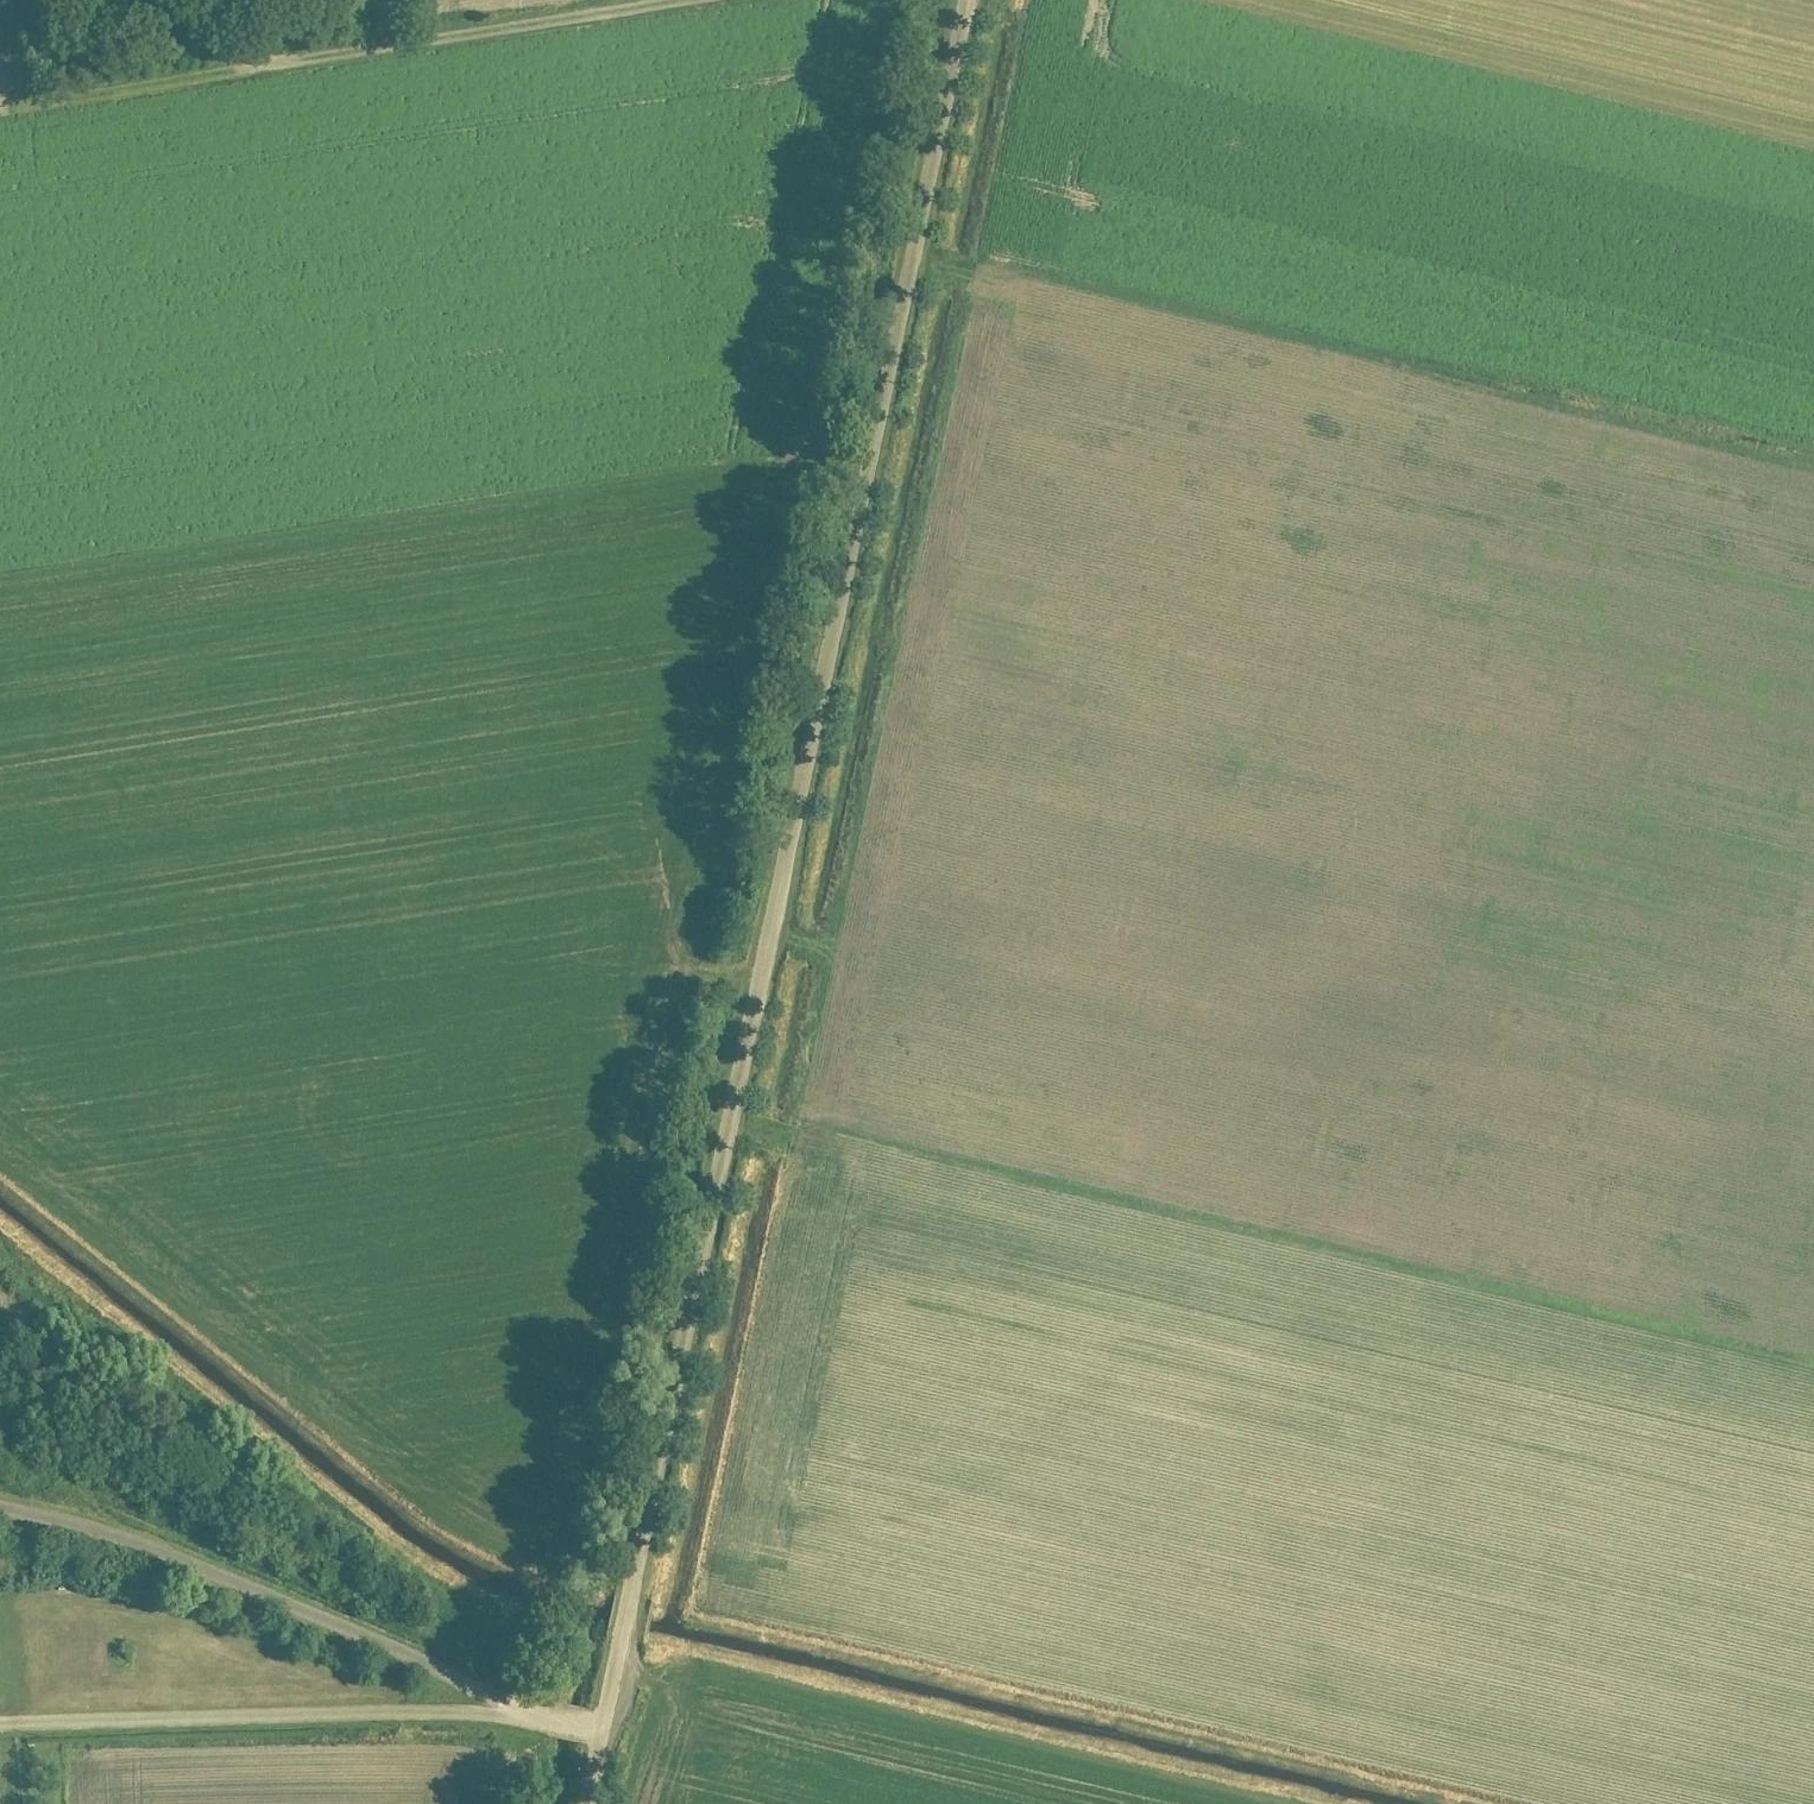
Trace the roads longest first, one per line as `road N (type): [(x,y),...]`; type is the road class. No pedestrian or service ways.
road 1 (unclassified): [(974,0),(595,1803)]

